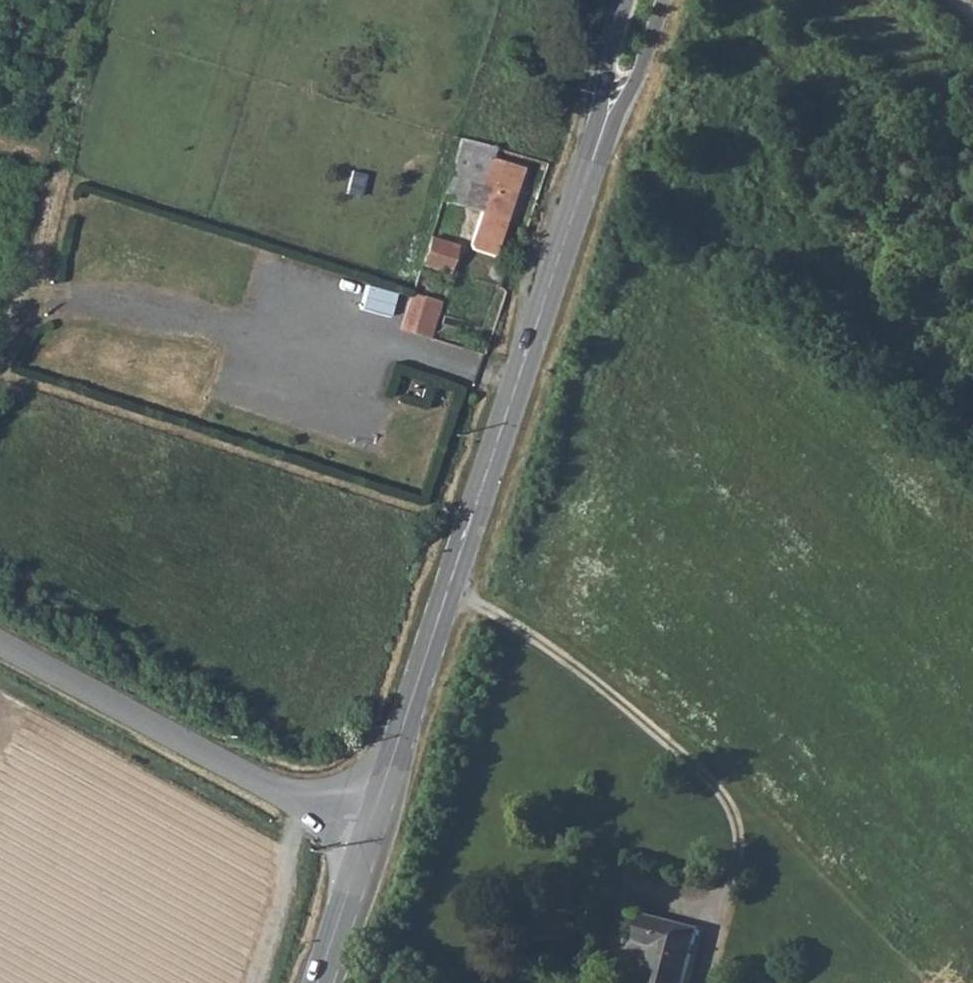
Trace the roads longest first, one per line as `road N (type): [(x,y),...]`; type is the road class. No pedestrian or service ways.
road 1 (tertiary): [(366,836),(640,0)]
road 2 (tertiary): [(0,639),(366,836)]
road 3 (tertiary): [(316,982),(366,836)]

